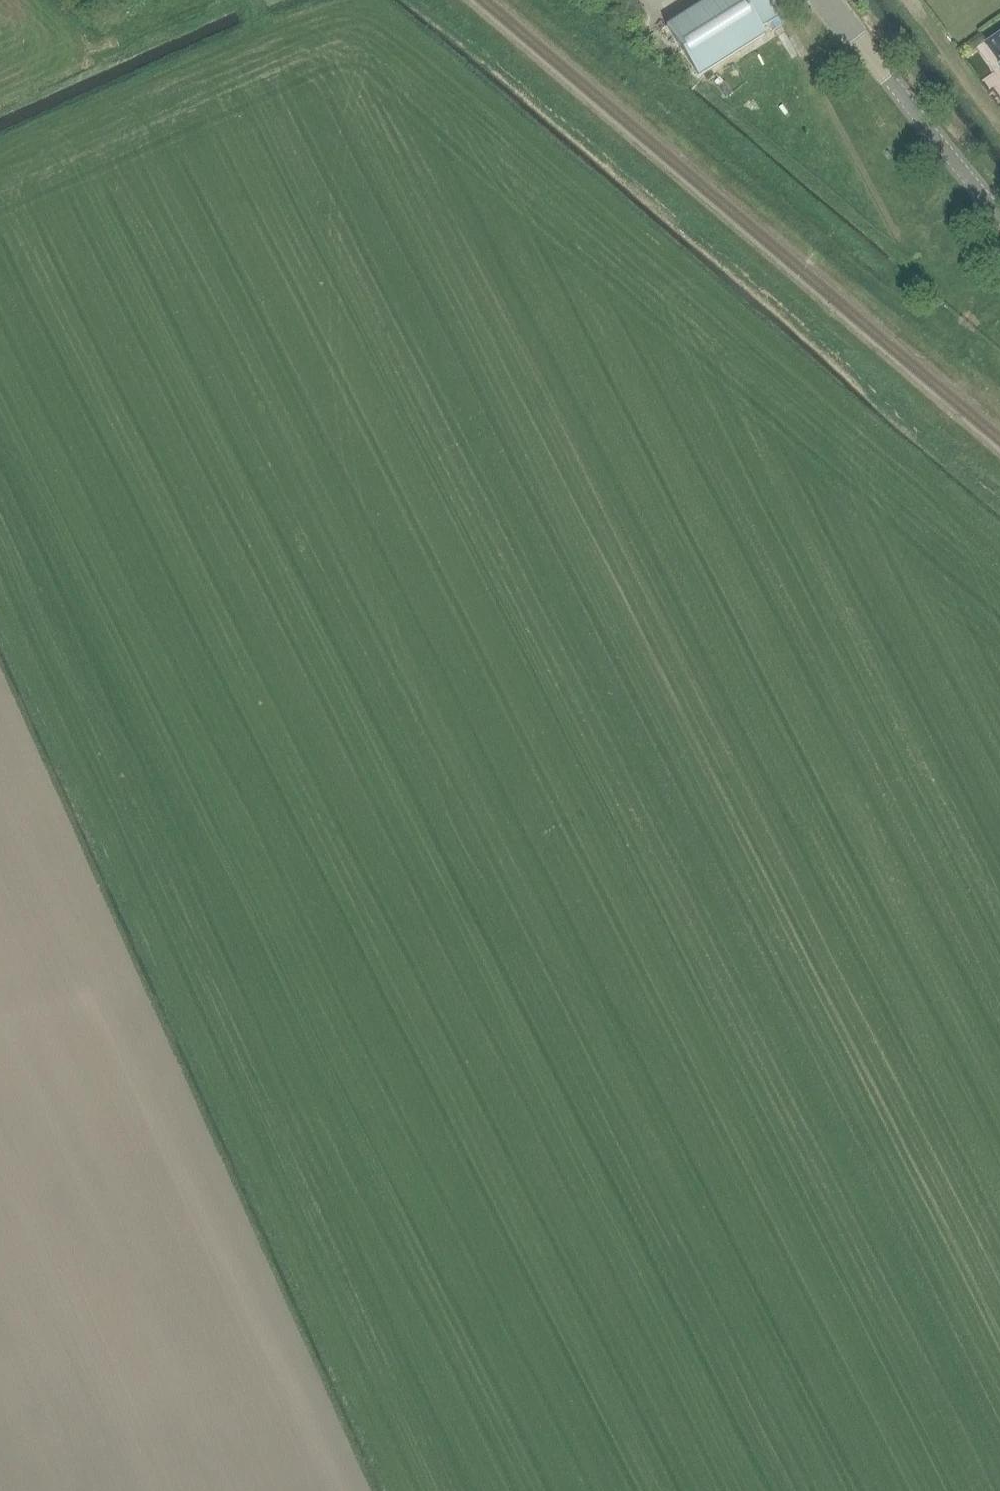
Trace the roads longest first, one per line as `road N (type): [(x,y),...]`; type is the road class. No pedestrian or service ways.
road 1 (unclassified): [(999,216),(826,0)]

